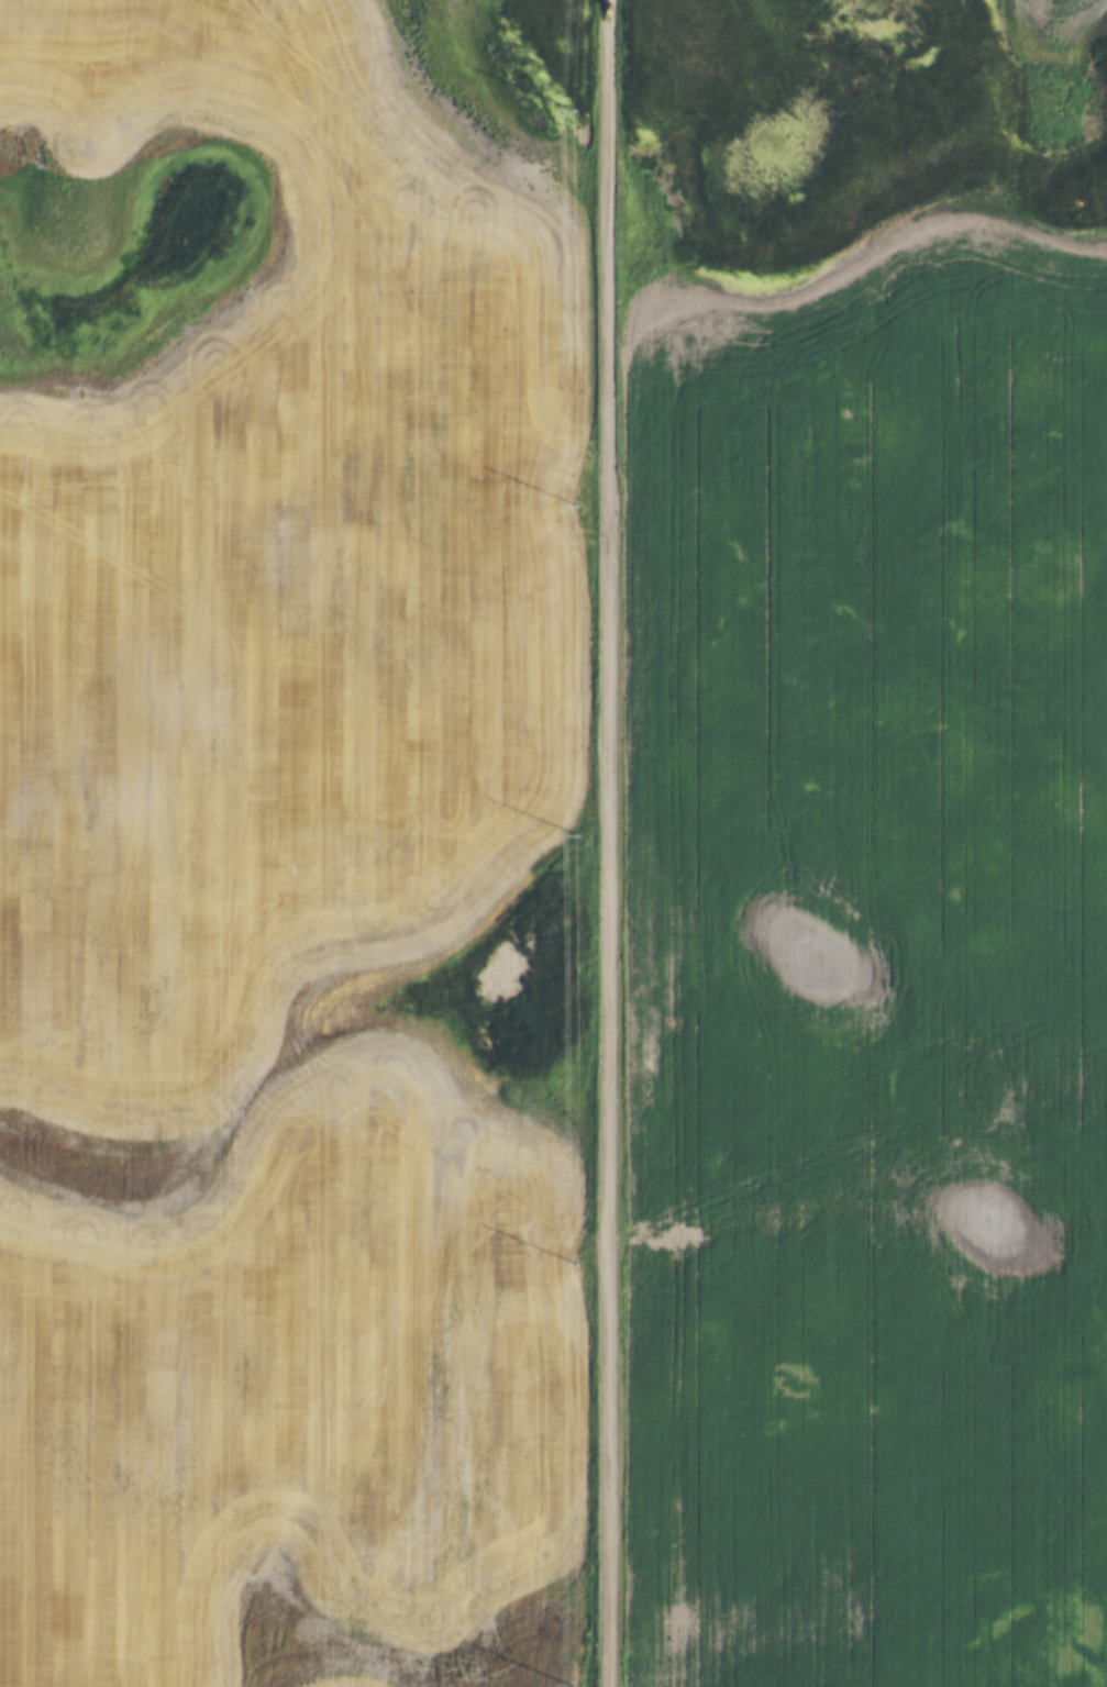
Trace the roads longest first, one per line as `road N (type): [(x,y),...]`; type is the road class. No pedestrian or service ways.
road 1 (residential): [(608,1686),(606,0)]

